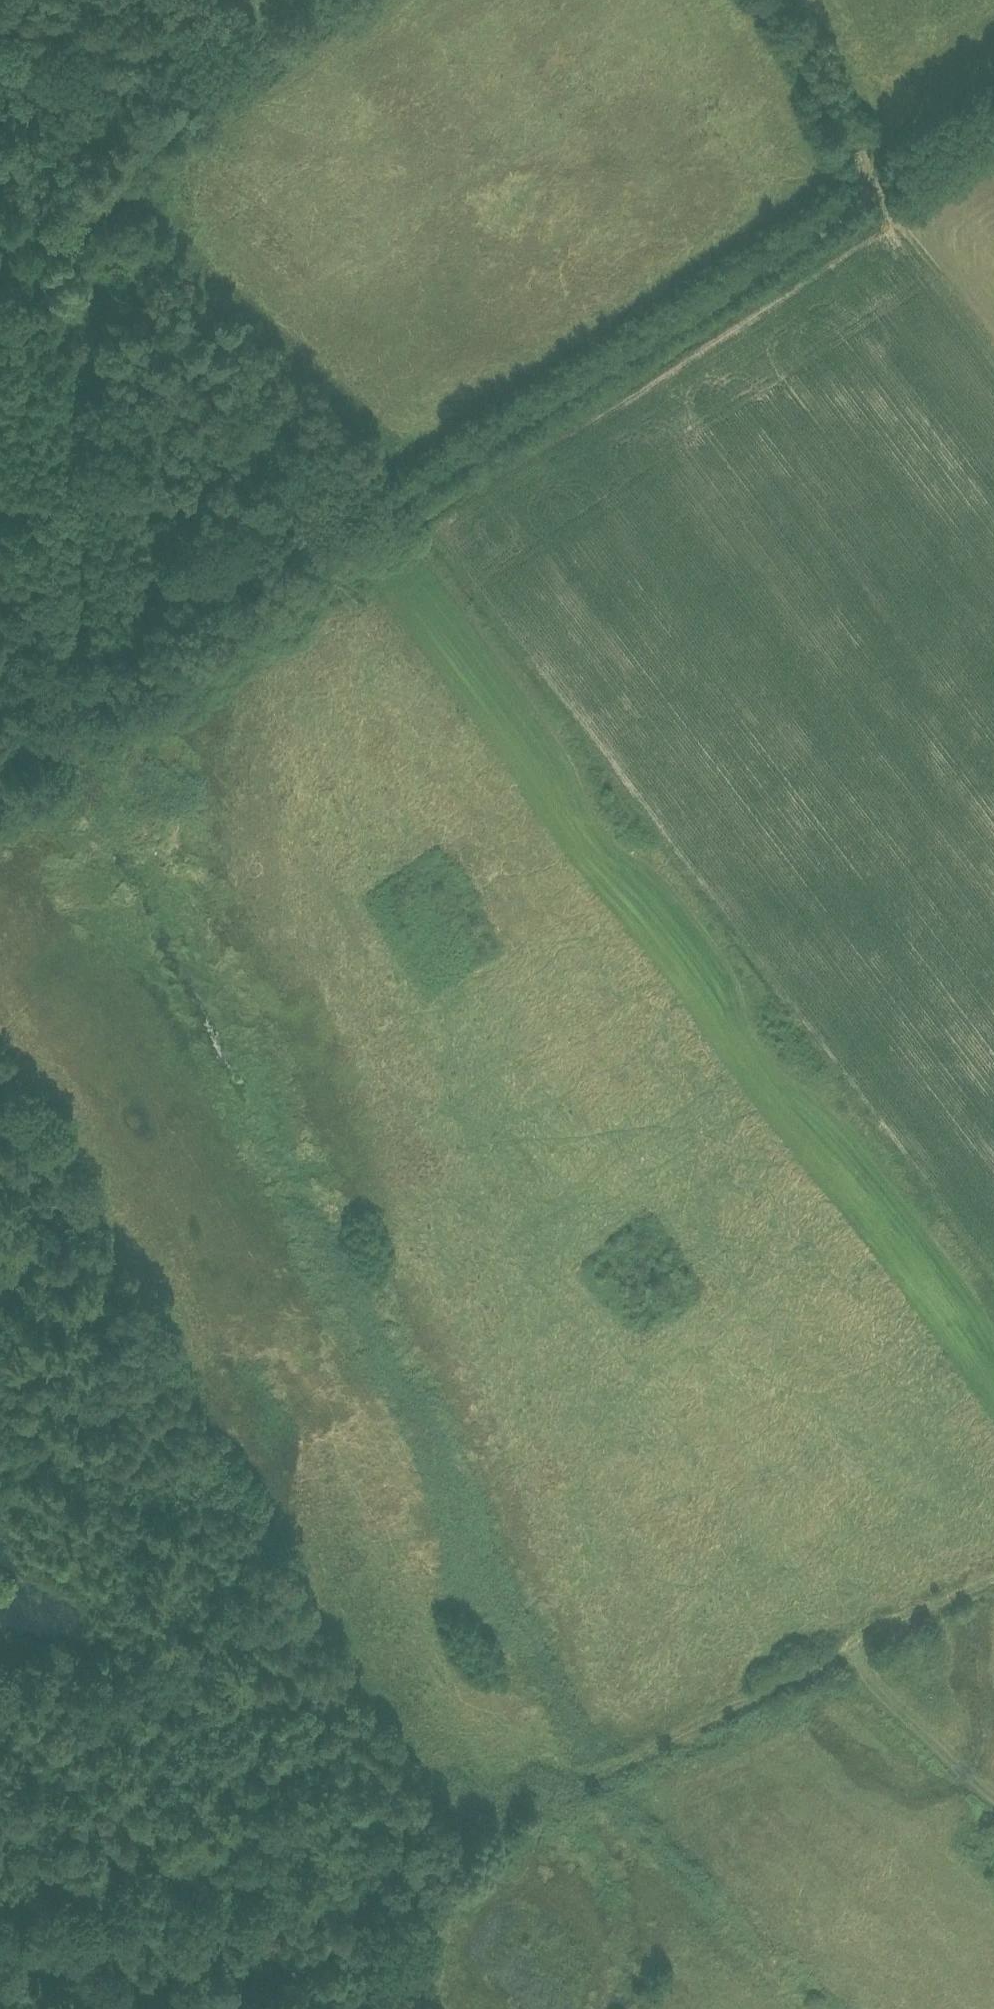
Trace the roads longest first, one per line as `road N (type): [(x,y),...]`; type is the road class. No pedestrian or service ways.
road 1 (track): [(80,712),(883,190)]
road 2 (track): [(993,1589),(614,1767)]
road 3 (track): [(845,1664),(993,1803)]

